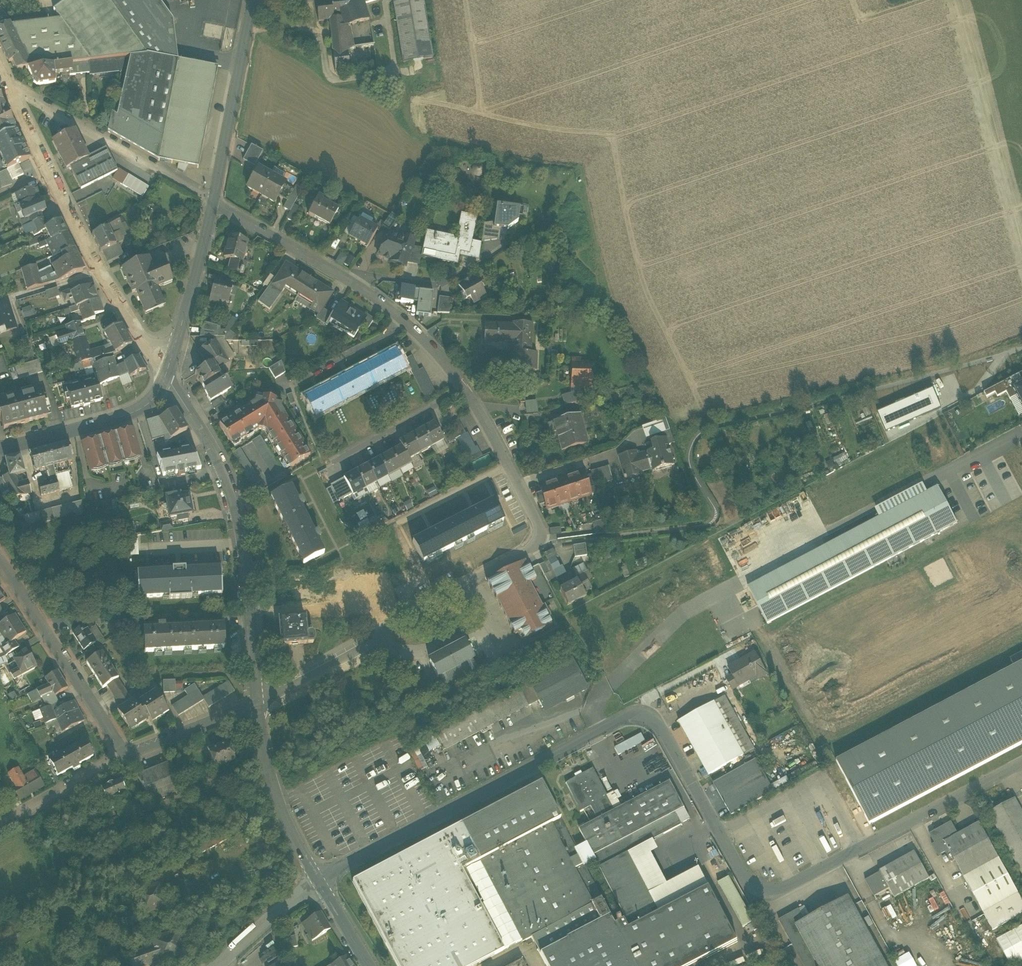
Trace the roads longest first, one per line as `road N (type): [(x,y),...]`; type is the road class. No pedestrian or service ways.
road 1 (residential): [(321,881),(620,718),(646,713),(665,728),(748,882),(764,893),(784,892),(1021,765)]
road 2 (unclassified): [(167,376),(236,508),(257,704)]
road 3 (residential): [(361,289),(406,323),(463,388),(543,542)]
road 4 (track): [(6,83),(215,206)]
road 5 (residential): [(50,175),(98,269),(167,376)]
road 6 (residential): [(0,563),(126,756)]
road 7 (residential): [(361,289),(377,277),(439,286),(546,213)]
road 8 (tertiary): [(253,0),(215,206)]
road 9 (unclassified): [(257,704),(263,773),(321,881)]
road 10 (tertiary): [(0,446),(116,420),(151,402),(167,376)]
road 11 (tertiary): [(215,206),(167,376)]
road 12 (residential): [(215,206),(361,289)]
road 13 (residential): [(372,643),(419,654),(474,624),(467,586)]
road 14 (residential): [(126,756),(257,704)]
road 15 (residential): [(219,965),(321,881)]
road 16 (residential): [(257,704),(372,643)]

